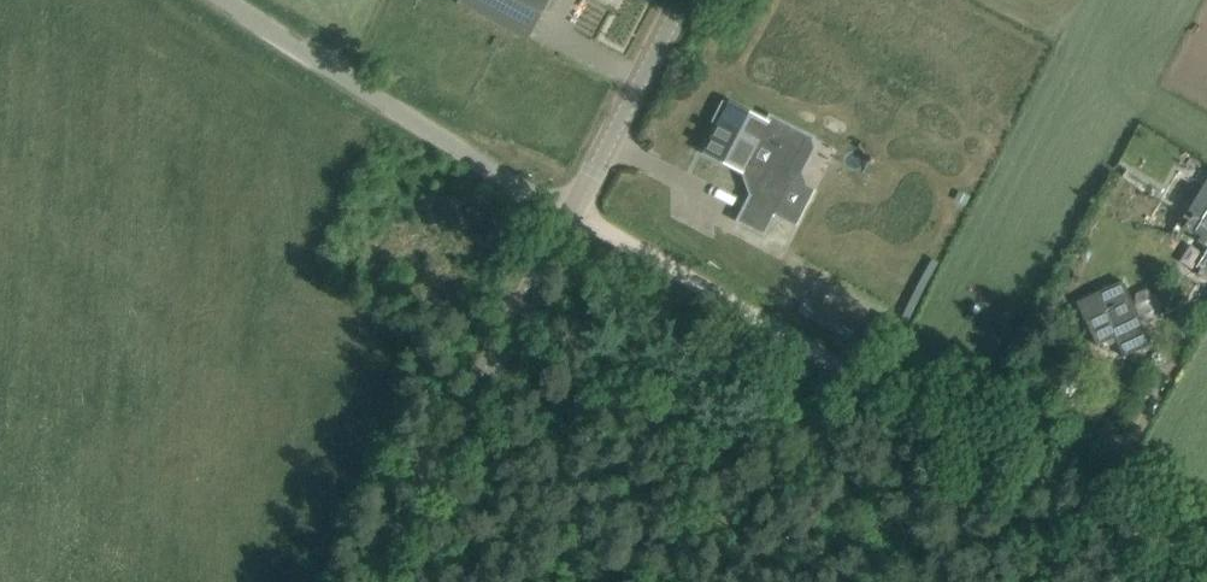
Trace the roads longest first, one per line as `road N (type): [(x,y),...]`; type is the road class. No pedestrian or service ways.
road 1 (track): [(569,217),(1206,559)]
road 2 (unclassified): [(383,581),(569,217)]
road 3 (unclassified): [(569,217),(227,0)]
road 4 (unclassified): [(569,217),(683,0)]

